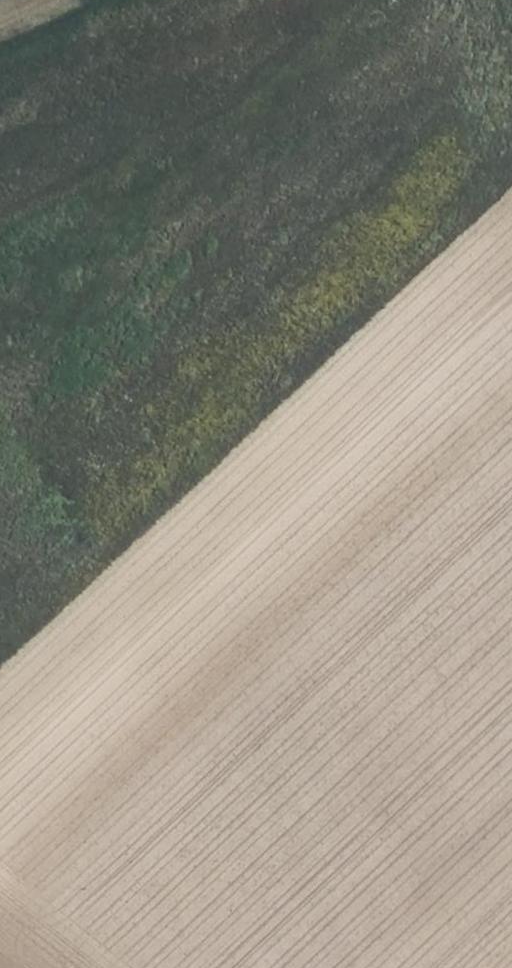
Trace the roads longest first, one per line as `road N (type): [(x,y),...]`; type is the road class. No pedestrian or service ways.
road 1 (track): [(98,541),(0,432)]

